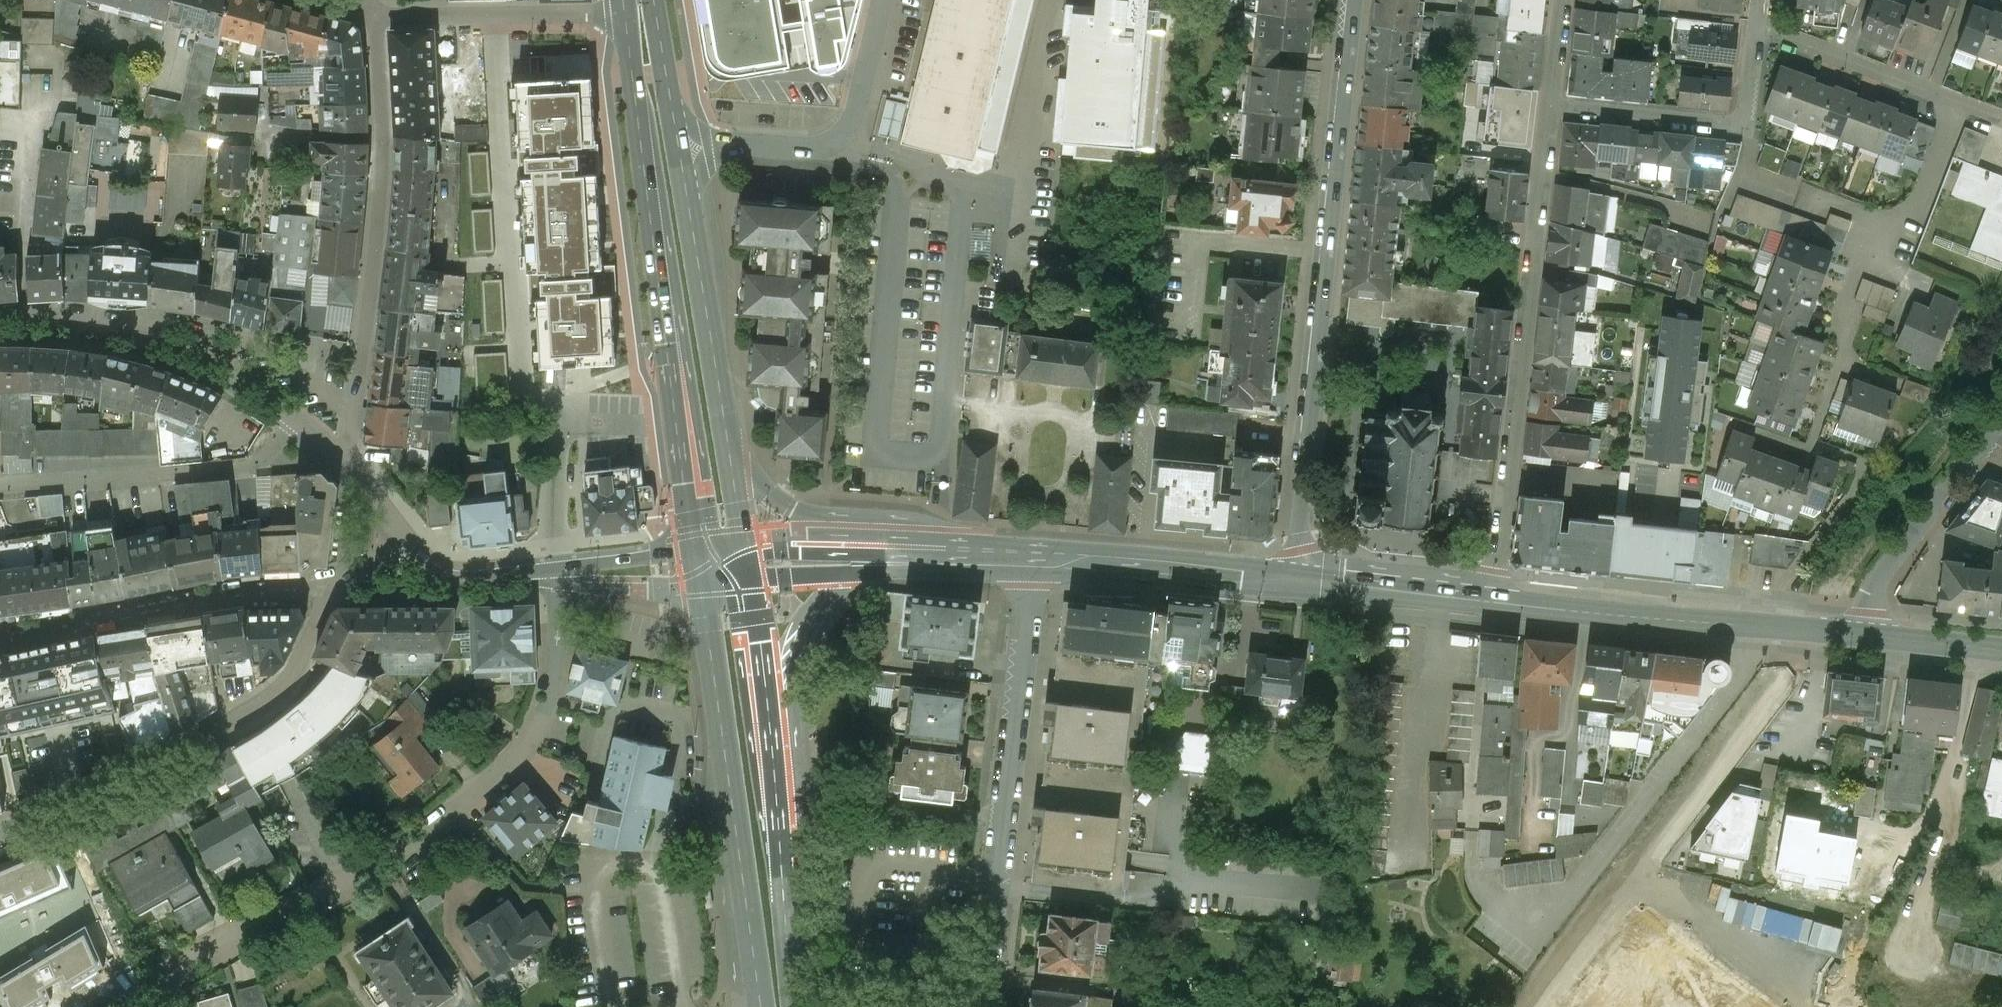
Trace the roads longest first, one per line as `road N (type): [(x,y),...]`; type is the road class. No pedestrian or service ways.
road 1 (residential): [(129,1006),(226,945),(403,854),(532,738),(557,633),(550,570)]
road 2 (residential): [(1294,572),(1359,0)]
road 3 (residential): [(415,551),(338,585),(305,653),(266,695),(156,764),(0,838)]
road 4 (residential): [(1558,98),(1495,593)]
road 5 (residential): [(1037,556),(986,1006)]
road 6 (residential): [(345,456),(382,187),(372,10)]
road 7 (secondary): [(700,583),(763,1006)]
road 8 (residential): [(1814,435),(1853,330),(1845,301),(1865,243),(1907,223),(1956,98)]
road 9 (secondary): [(1495,593),(1840,632)]
road 10 (secondary): [(992,553),(916,528),(793,507),(748,467),(723,411)]
road 11 (residential): [(0,487),(251,466),(274,458),(301,417)]
road 12 (residential): [(301,417),(246,376),(153,339),(0,322)]
road 13 (residential): [(888,0),(863,99),(838,142),(809,149),(679,145)]
road 14 (secondary): [(657,248),(691,360),(719,551)]
road 15 (secondary): [(657,248),(694,552)]
road 16 (residential): [(1558,98),(1755,118),(1764,22)]
road 17 (secondary): [(723,411),(679,145)]
road 18 (secondary): [(777,808),(805,629),(865,572)]
road 19 (residential): [(1840,632),(2001,427)]
road 20 (secondary): [(1037,556),(1294,572)]
road 21 (residential): [(372,10),(625,14)]
road 22 (secondary): [(992,553),(747,549)]
road 23 (secondary): [(625,14),(657,248)]
road 24 (secondary): [(777,808),(751,737),(728,581)]
road 25 (secondary): [(777,808),(752,579)]
road 26 (secondary): [(1294,572),(1495,593)]
road 27 (secondary): [(794,1006),(777,808)]
road 28 (residential): [(1764,22),(1935,89)]
road 29 (residential): [(550,570),(562,401)]
road 30 (secondary): [(1840,632),(2001,650)]
road 31 (residential): [(550,570),(591,587),(700,583)]
road 32 (secondary): [(679,145),(654,0)]
road 33 (residential): [(694,552),(550,570)]
road 34 (residential): [(550,570),(470,576),(415,551)]
road 35 (secondary): [(747,549),(723,411)]
road 36 (secondary): [(865,572),(992,553)]

